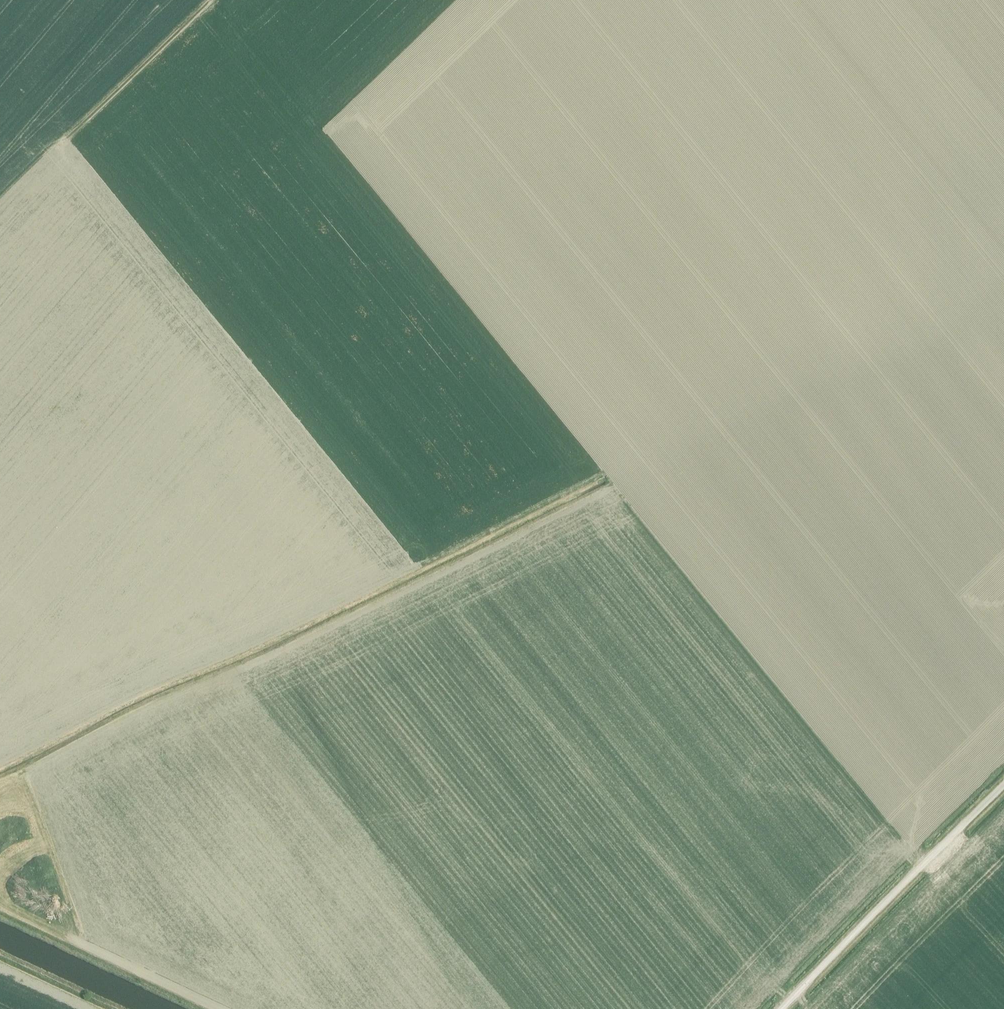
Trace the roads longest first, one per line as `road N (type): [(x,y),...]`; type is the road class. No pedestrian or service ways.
road 1 (unclassified): [(781,1008),(1003,784)]
road 2 (track): [(217,1008),(69,939)]

